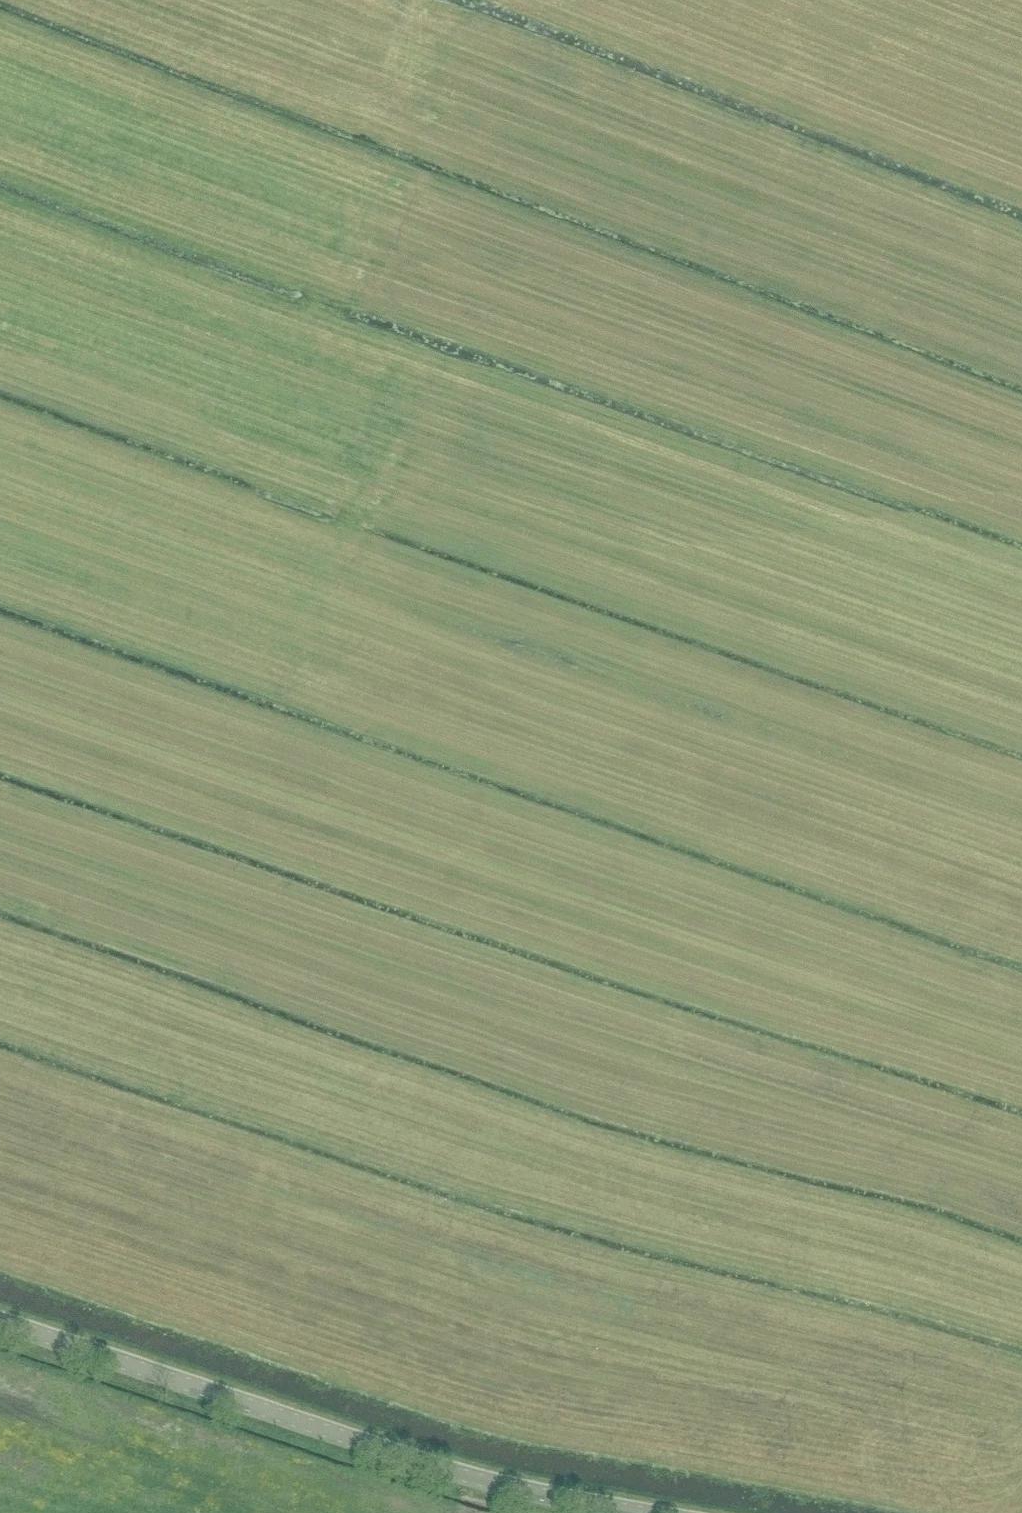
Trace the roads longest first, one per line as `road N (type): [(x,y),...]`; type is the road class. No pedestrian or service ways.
road 1 (unclassified): [(641,1512),(459,1474),(0,1323)]

